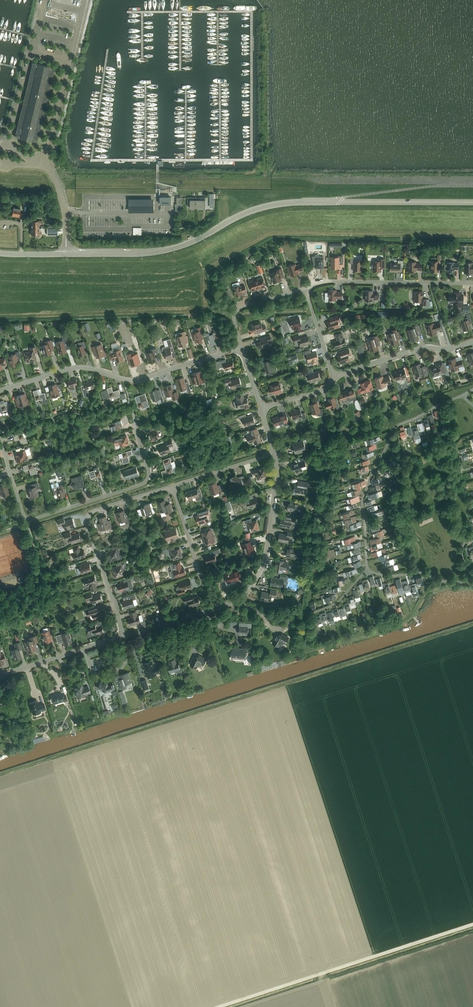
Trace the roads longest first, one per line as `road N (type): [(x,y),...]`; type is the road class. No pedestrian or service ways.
road 1 (residential): [(123,637),(249,592),(264,563),(275,454)]
road 2 (tertiary): [(329,202),(257,210),(172,250),(68,254)]
road 3 (residential): [(241,347),(142,379),(77,367),(0,391)]
road 4 (residential): [(123,637),(88,515),(172,486)]
road 5 (residential): [(134,423),(149,471),(144,485),(28,519)]
road 6 (residential): [(472,284),(328,281),(305,288)]
road 7 (residential): [(334,378),(428,347),(472,342)]
road 8 (tertiary): [(329,202),(472,203)]
road 9 (unclassified): [(41,161),(9,145),(32,50)]
road 10 (residential): [(0,676),(123,637)]

